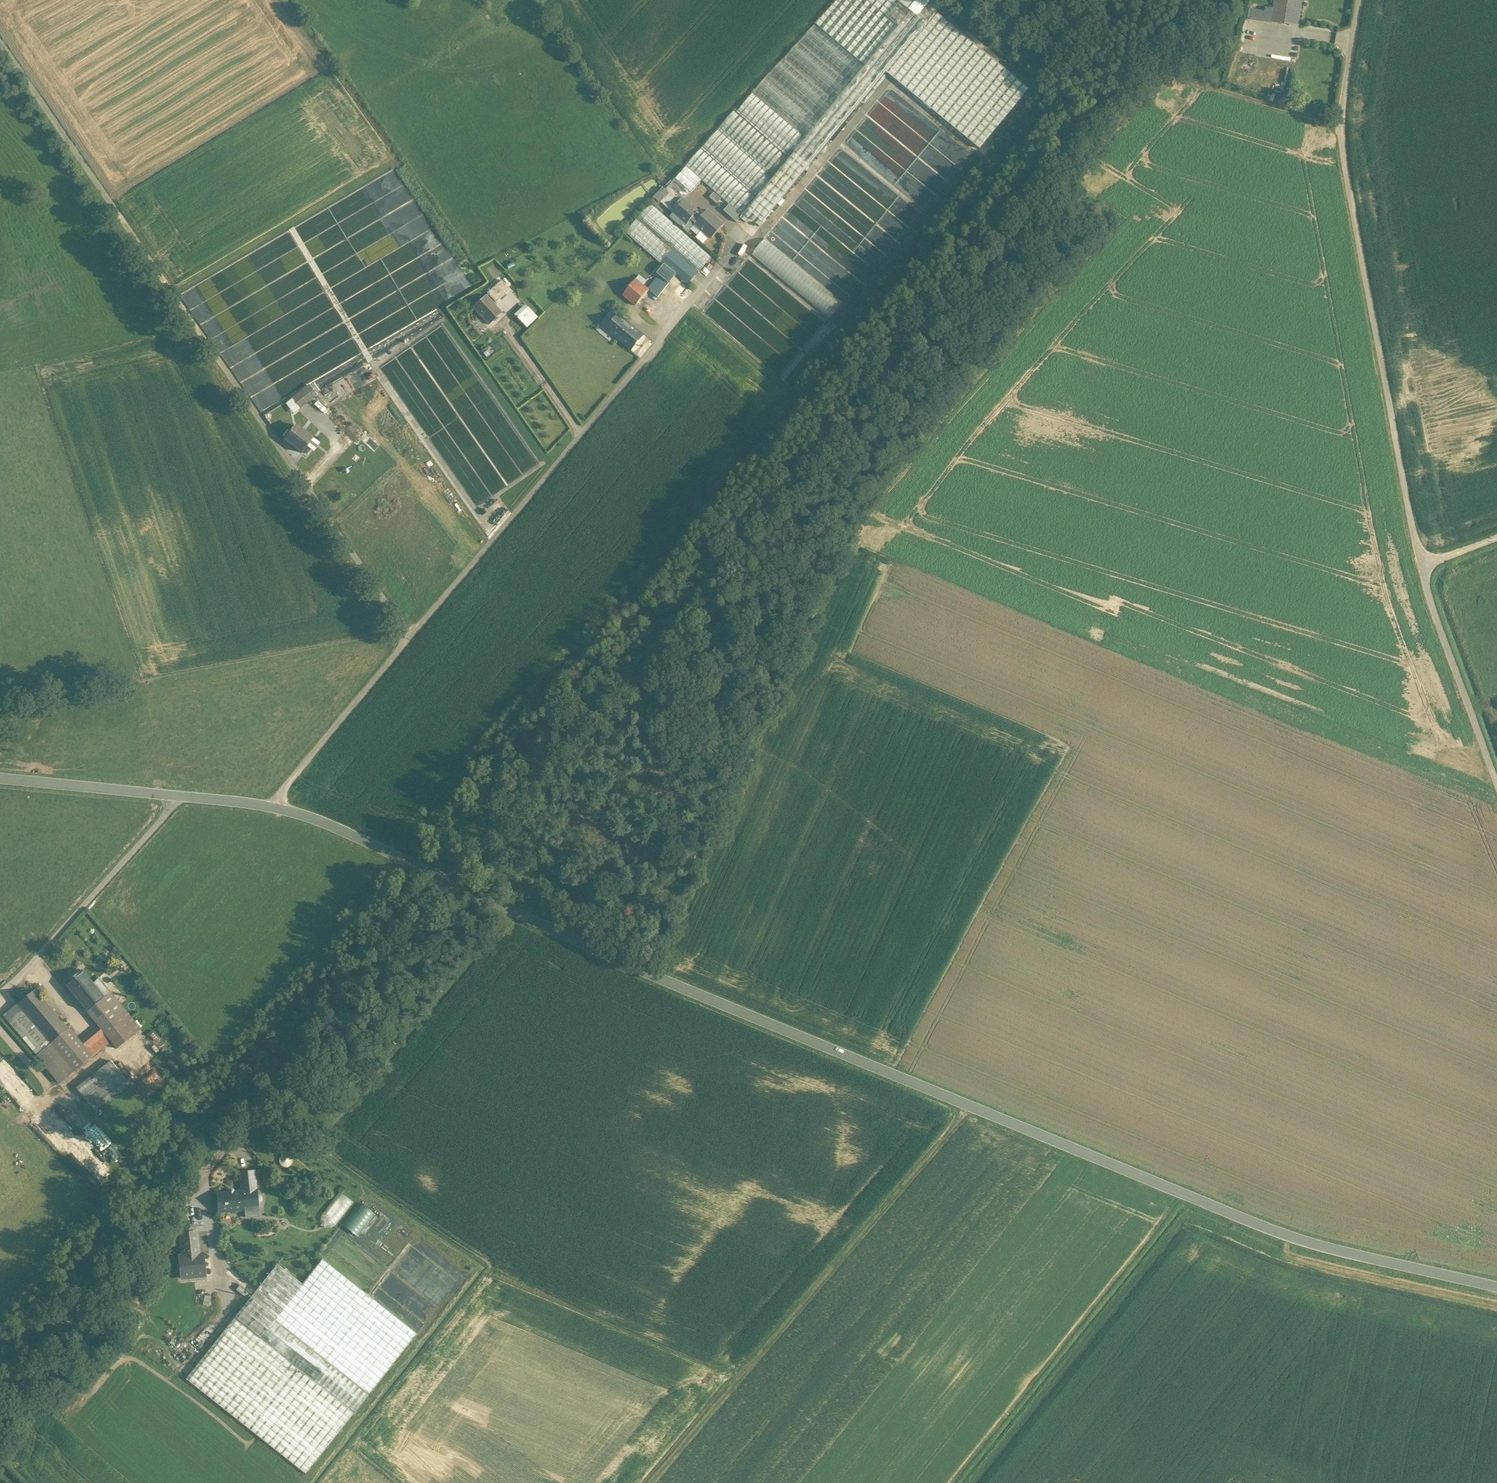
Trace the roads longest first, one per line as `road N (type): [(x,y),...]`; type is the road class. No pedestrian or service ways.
road 1 (track): [(1424,566),(1345,124),(1163,70),(1047,181),(735,557),(444,874)]
road 2 (residential): [(273,807),(359,835),(514,913),(1305,1241),(1496,1287)]
road 3 (residential): [(410,638),(0,41)]
road 4 (track): [(0,1405),(444,874)]
road 5 (residential): [(410,638),(735,253)]
road 6 (residential): [(0,780),(273,807)]
road 7 (track): [(0,996),(136,855),(180,797)]
road 8 (track): [(1496,791),(1424,566)]
road 9 (residential): [(273,807),(410,638)]
road 10 (unclassified): [(1345,124),(1362,0)]

